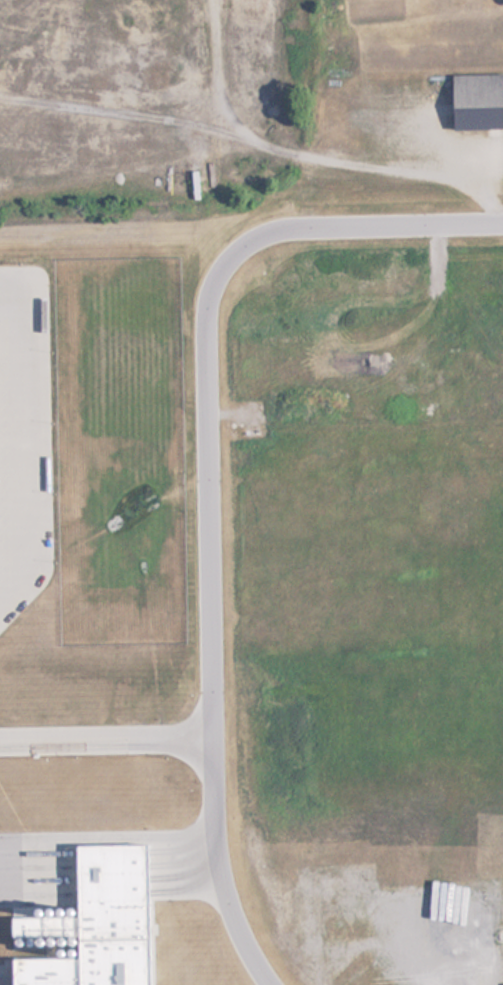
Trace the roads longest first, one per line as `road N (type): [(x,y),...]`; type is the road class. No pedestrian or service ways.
road 1 (residential): [(219,964),(206,228)]
road 2 (residential): [(0,233),(502,221)]

